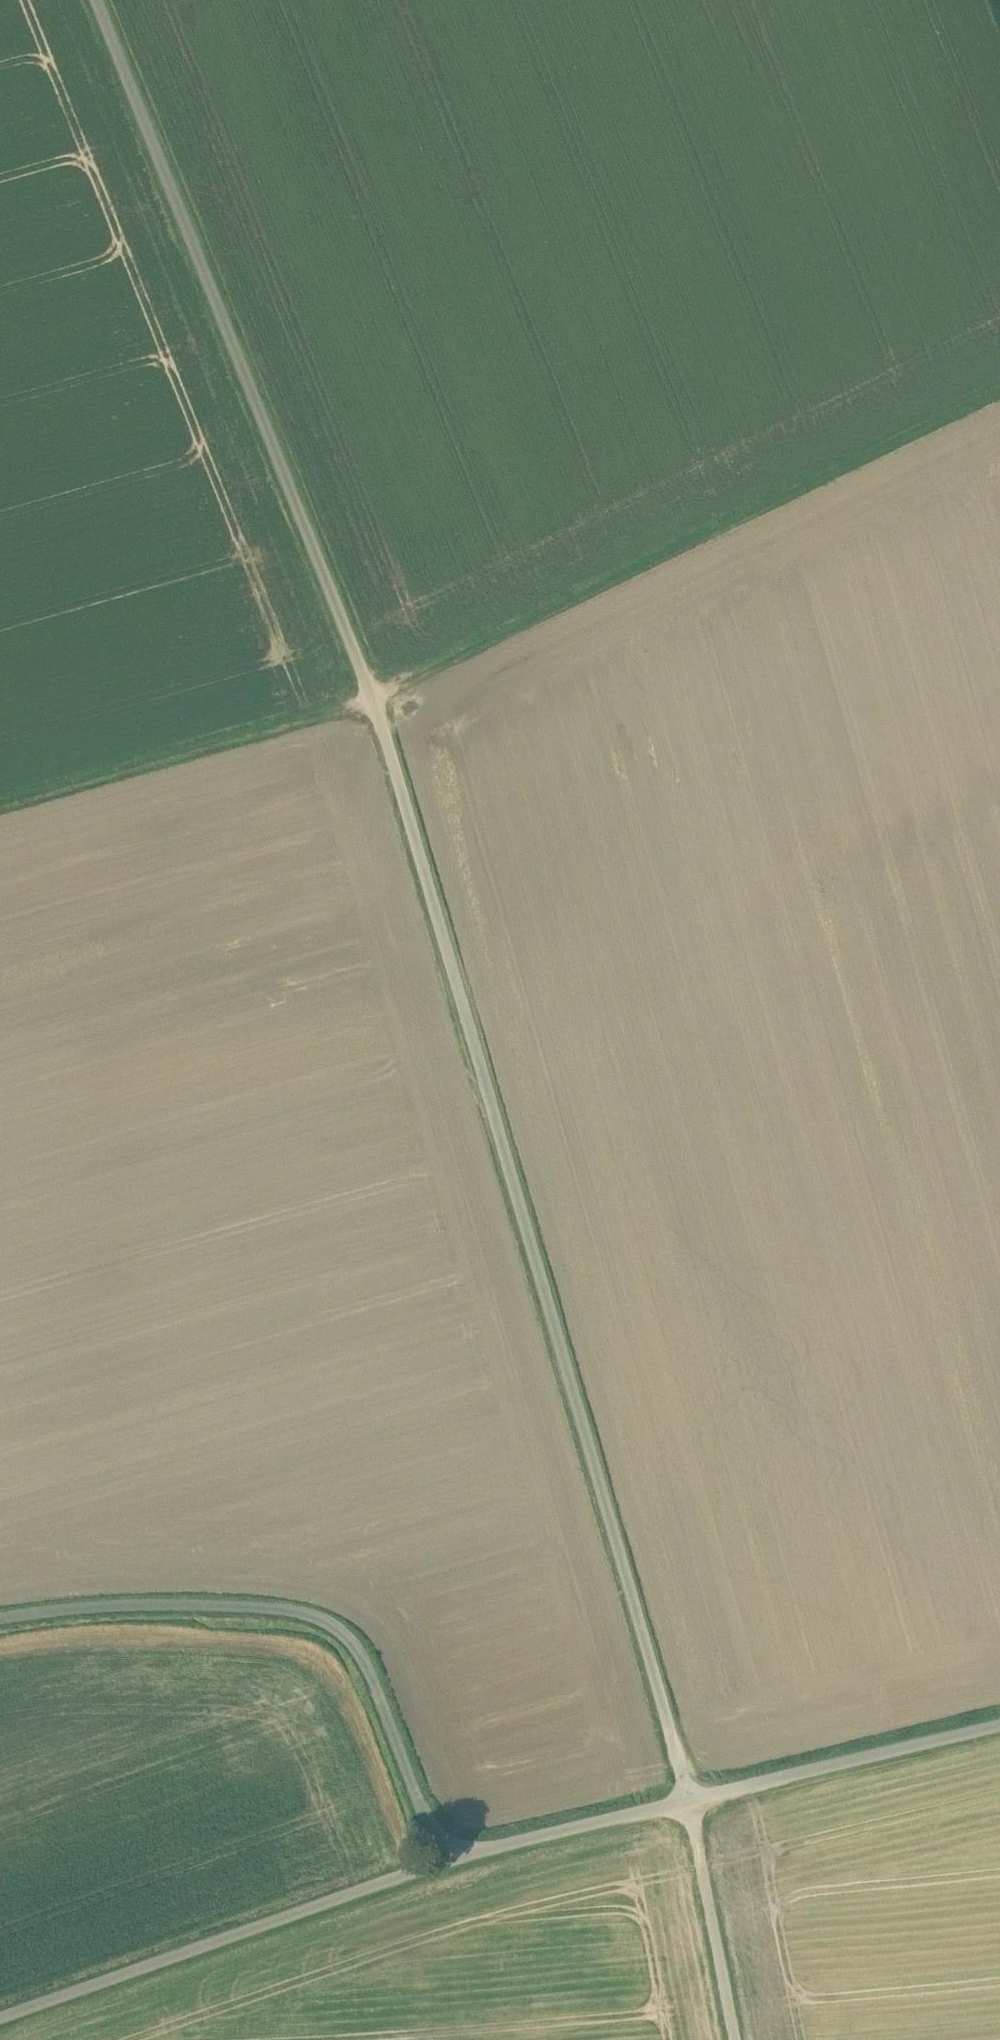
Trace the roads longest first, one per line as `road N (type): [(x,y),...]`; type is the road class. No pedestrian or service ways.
road 1 (unclassified): [(690,1801),(374,697),(97,0)]
road 2 (track): [(0,809),(342,712),(999,395)]
road 3 (unclassified): [(463,1855),(432,1824),(364,1652),(319,1613),(161,1599),(0,1615)]
road 4 (unclassified): [(463,1855),(0,2018)]
road 5 (unclassified): [(999,1724),(690,1801)]
road 6 (track): [(690,1801),(735,2039)]
road 7 (unclassified): [(690,1801),(463,1855)]

